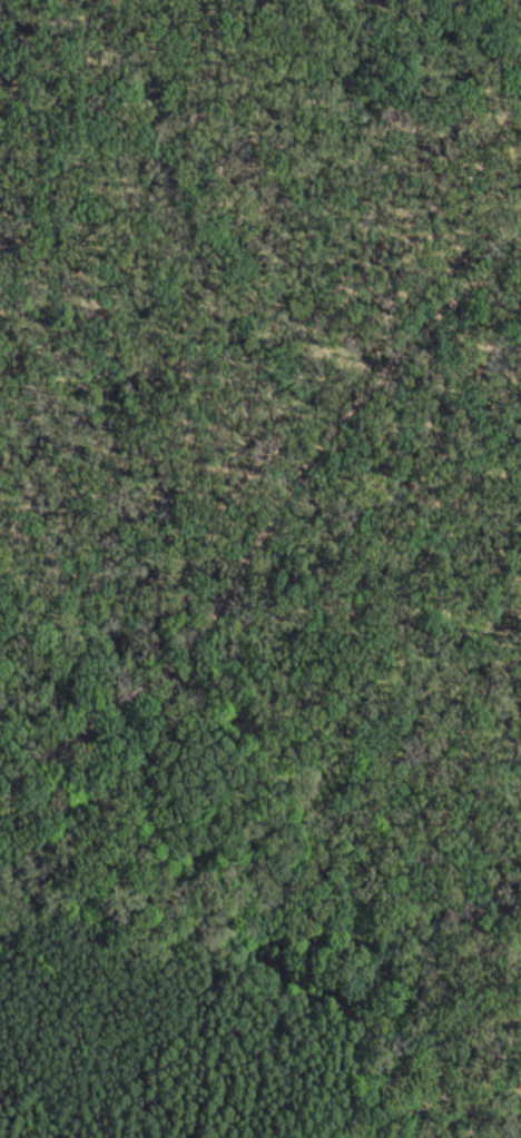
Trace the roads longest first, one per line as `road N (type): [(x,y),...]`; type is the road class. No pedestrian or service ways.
road 1 (track): [(0,792),(184,653),(305,473),(432,316),(520,246)]

